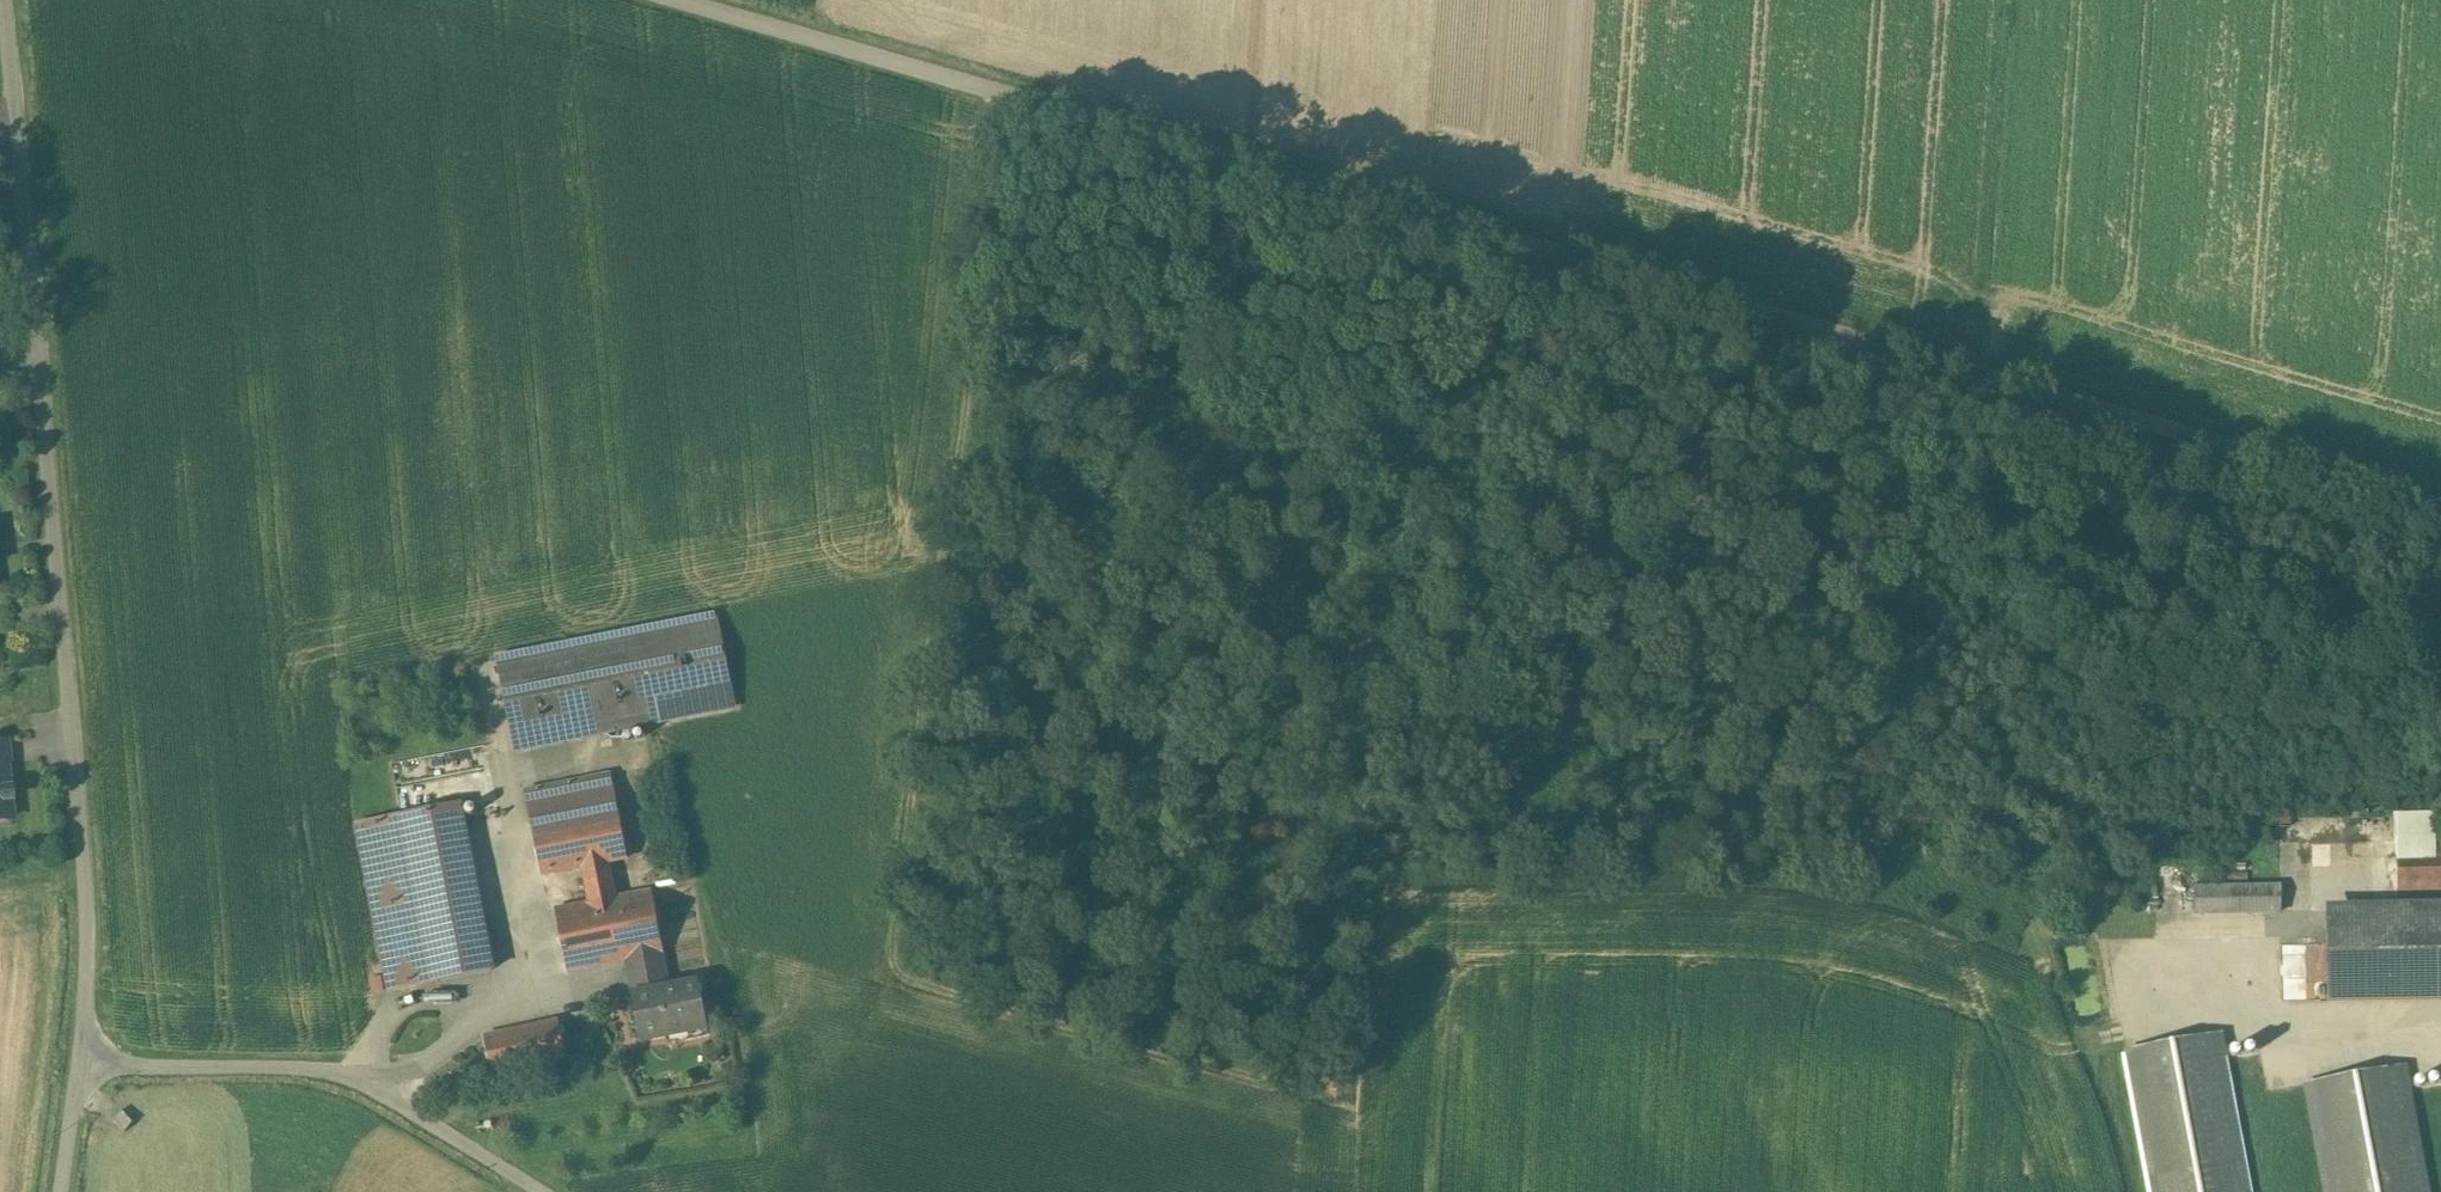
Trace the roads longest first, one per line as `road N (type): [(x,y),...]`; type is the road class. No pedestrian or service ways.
road 1 (unclassified): [(683,0),(2104,400),(2440,504)]
road 2 (unclassified): [(61,1191),(86,988),(84,877),(4,0)]

